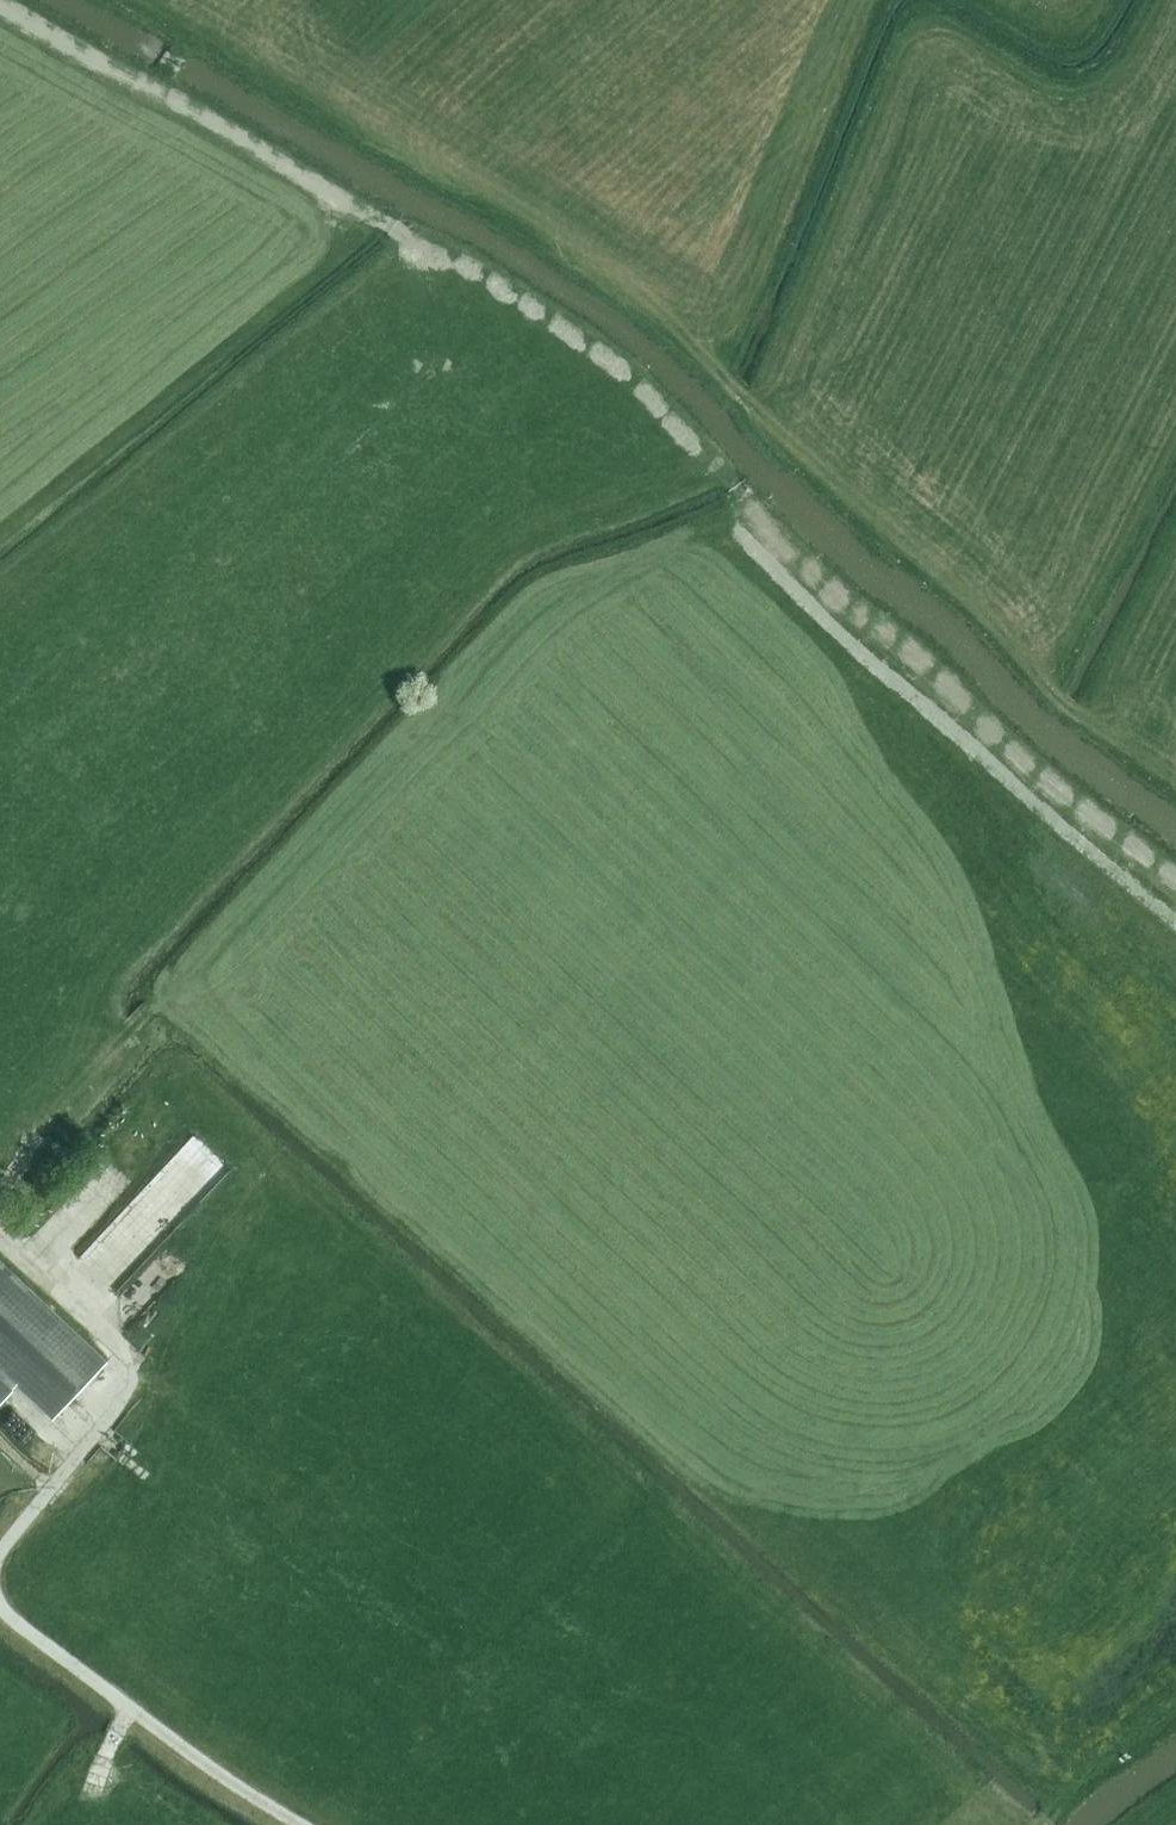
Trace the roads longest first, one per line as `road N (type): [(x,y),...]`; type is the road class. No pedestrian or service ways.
road 1 (track): [(0,1239),(121,1353),(118,1411),(0,1554)]
road 2 (track): [(0,1603),(128,1708),(92,1789)]
road 3 (track): [(128,1708),(302,1824)]

